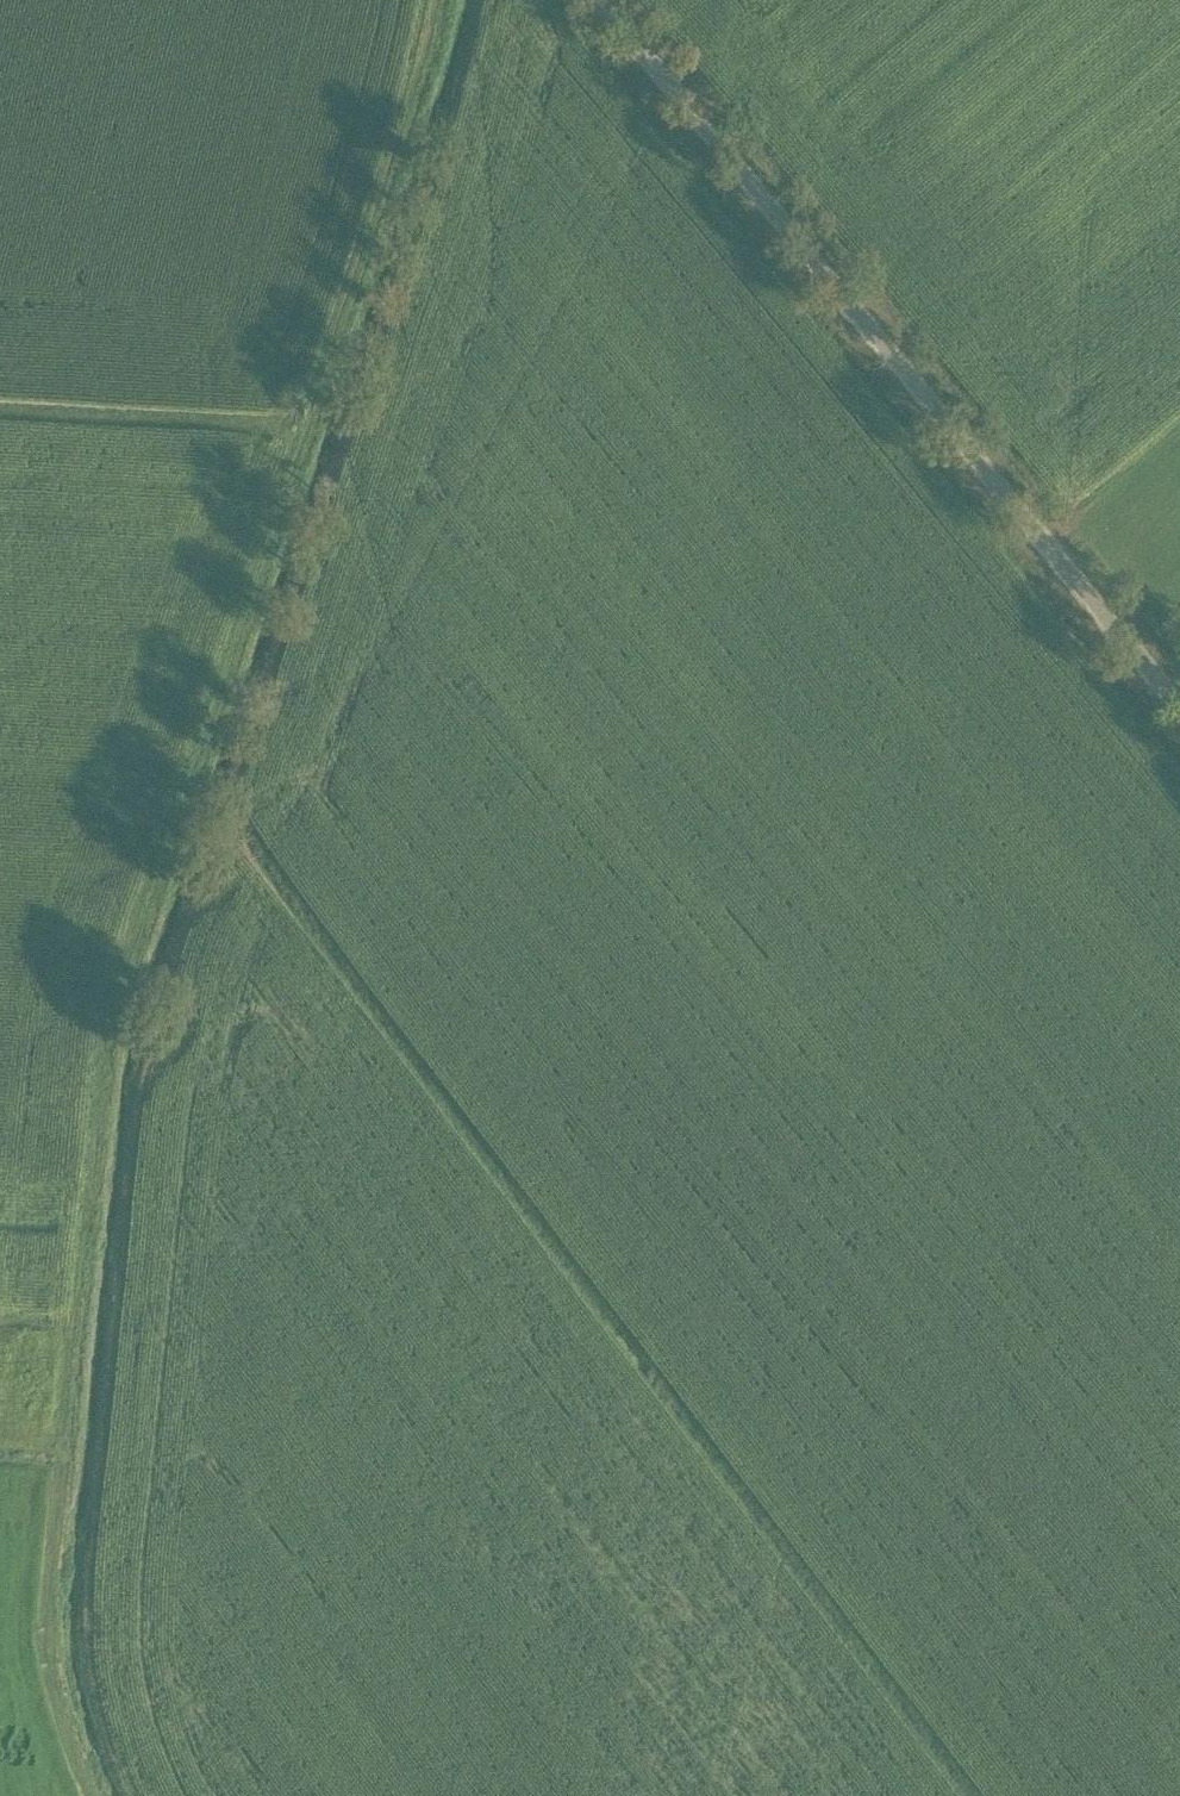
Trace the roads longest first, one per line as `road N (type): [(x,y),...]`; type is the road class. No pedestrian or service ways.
road 1 (track): [(100,1795),(59,1669),(55,1587),(112,1016),(235,670),(447,0)]
road 2 (unclassified): [(1179,706),(596,0)]

